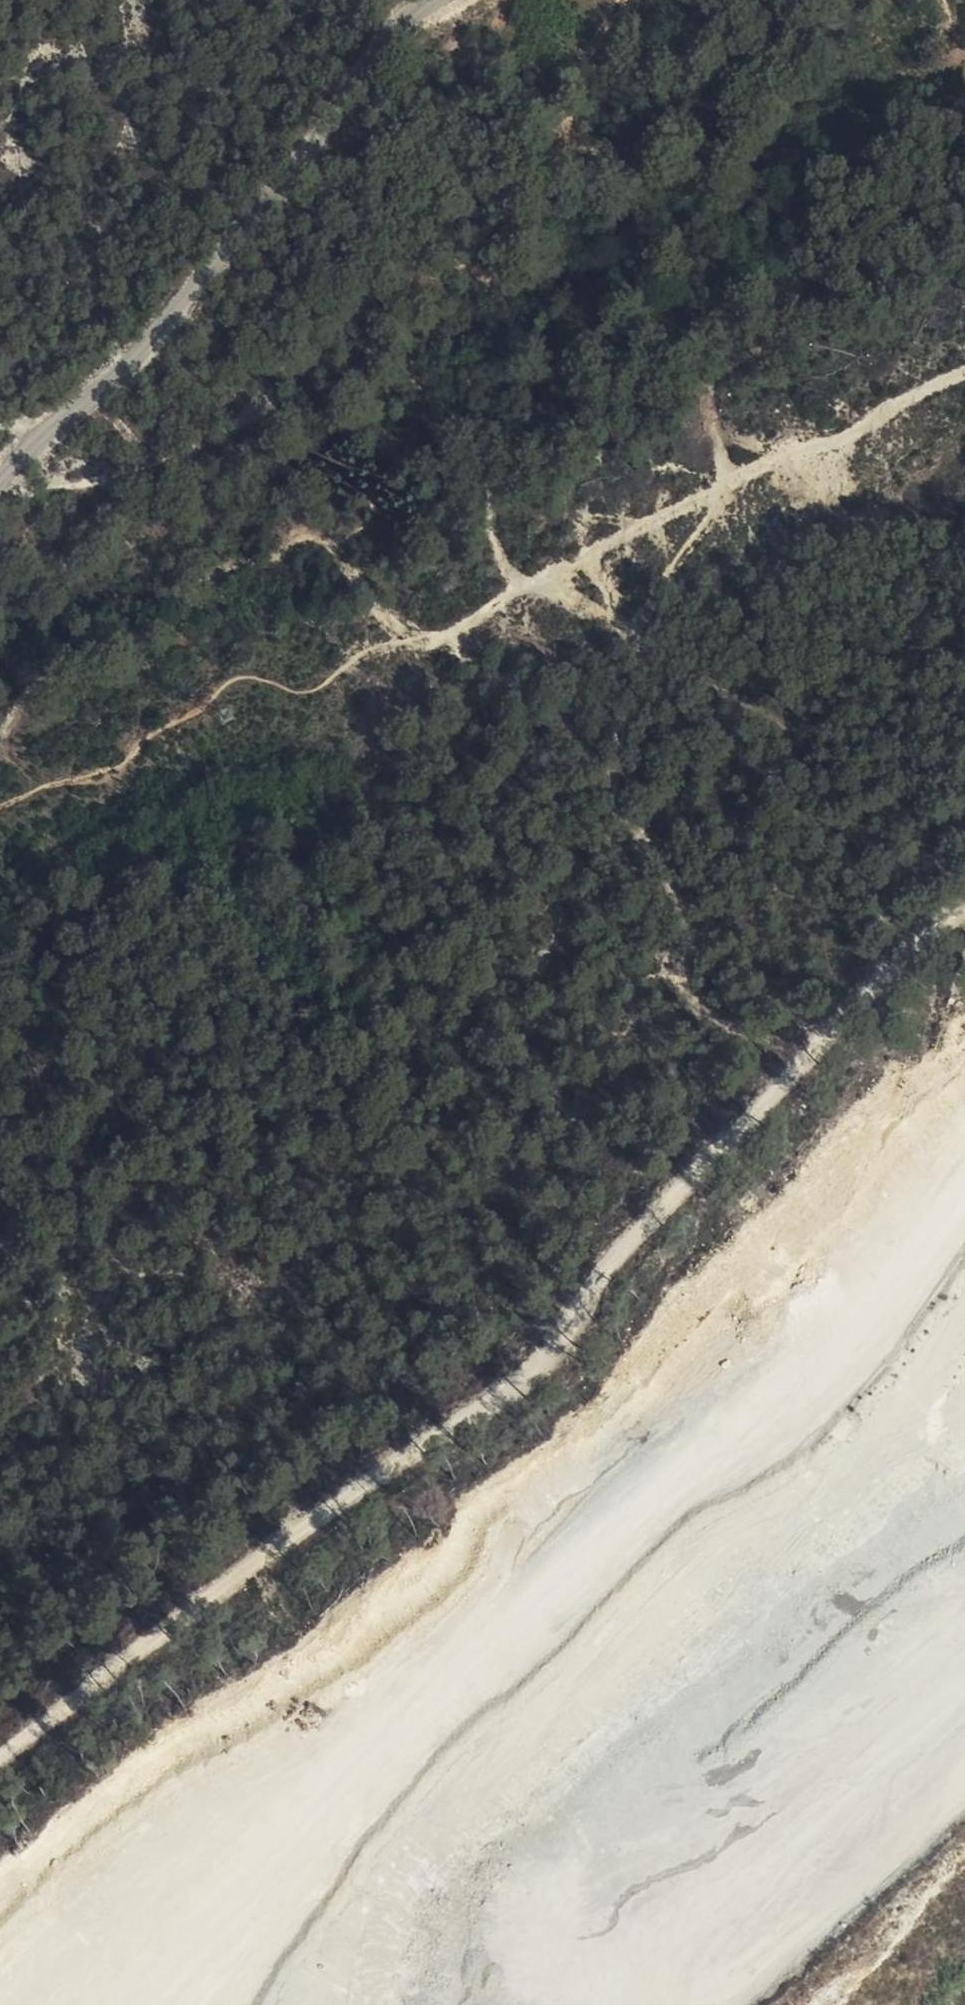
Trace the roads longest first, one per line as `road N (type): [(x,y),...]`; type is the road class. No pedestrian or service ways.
road 1 (track): [(0,1763),(354,1491),(543,1368),(612,1261),(881,977),(964,913)]
road 2 (unclassified): [(436,0),(382,36),(119,371),(0,481)]

